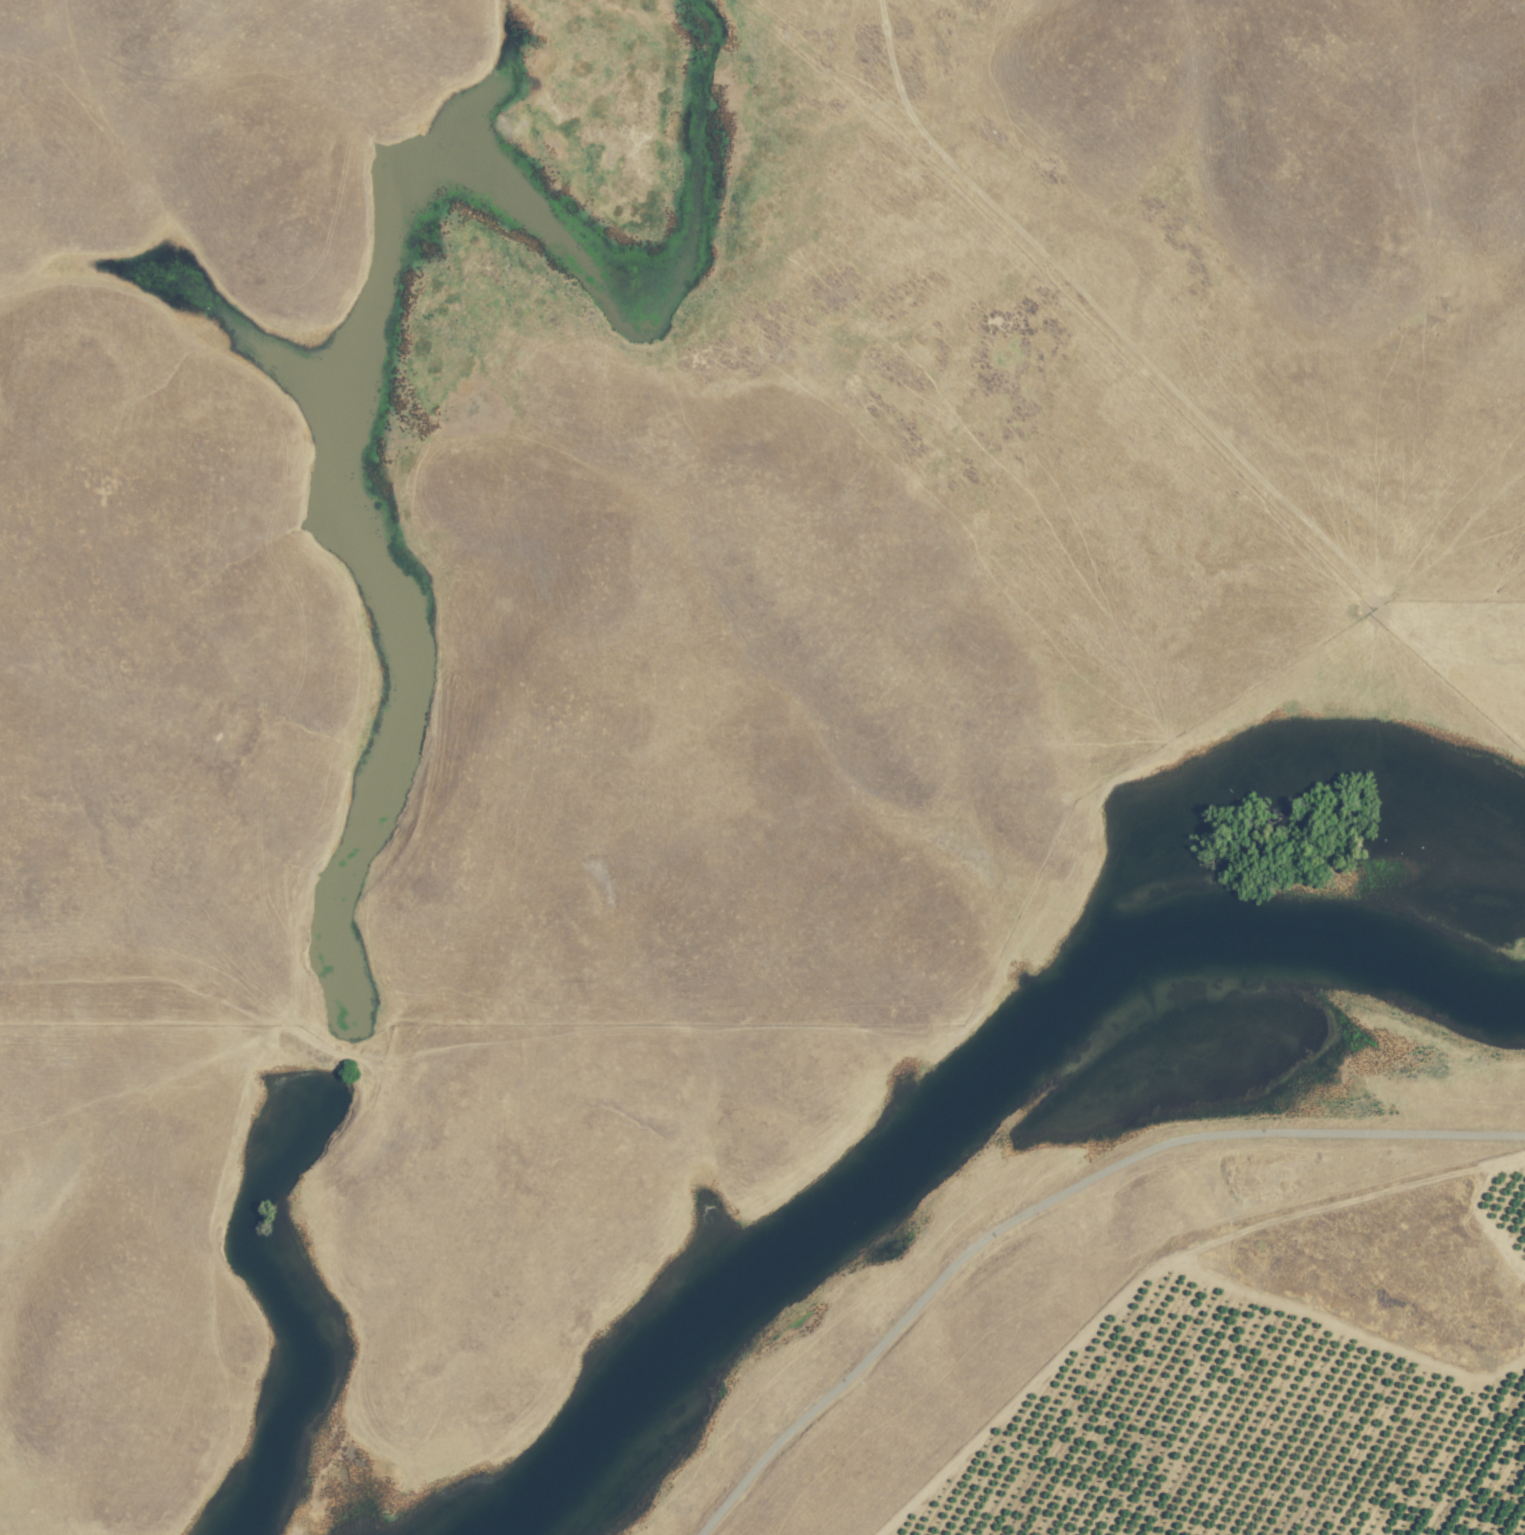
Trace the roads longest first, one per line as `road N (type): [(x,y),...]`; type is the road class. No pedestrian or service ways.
road 1 (residential): [(1524,1111),(1229,1111),(1128,1132),(958,1239),(777,1405),(659,1534)]
road 2 (residential): [(800,0),(1062,218),(1161,344),(1395,603),(1524,618)]

